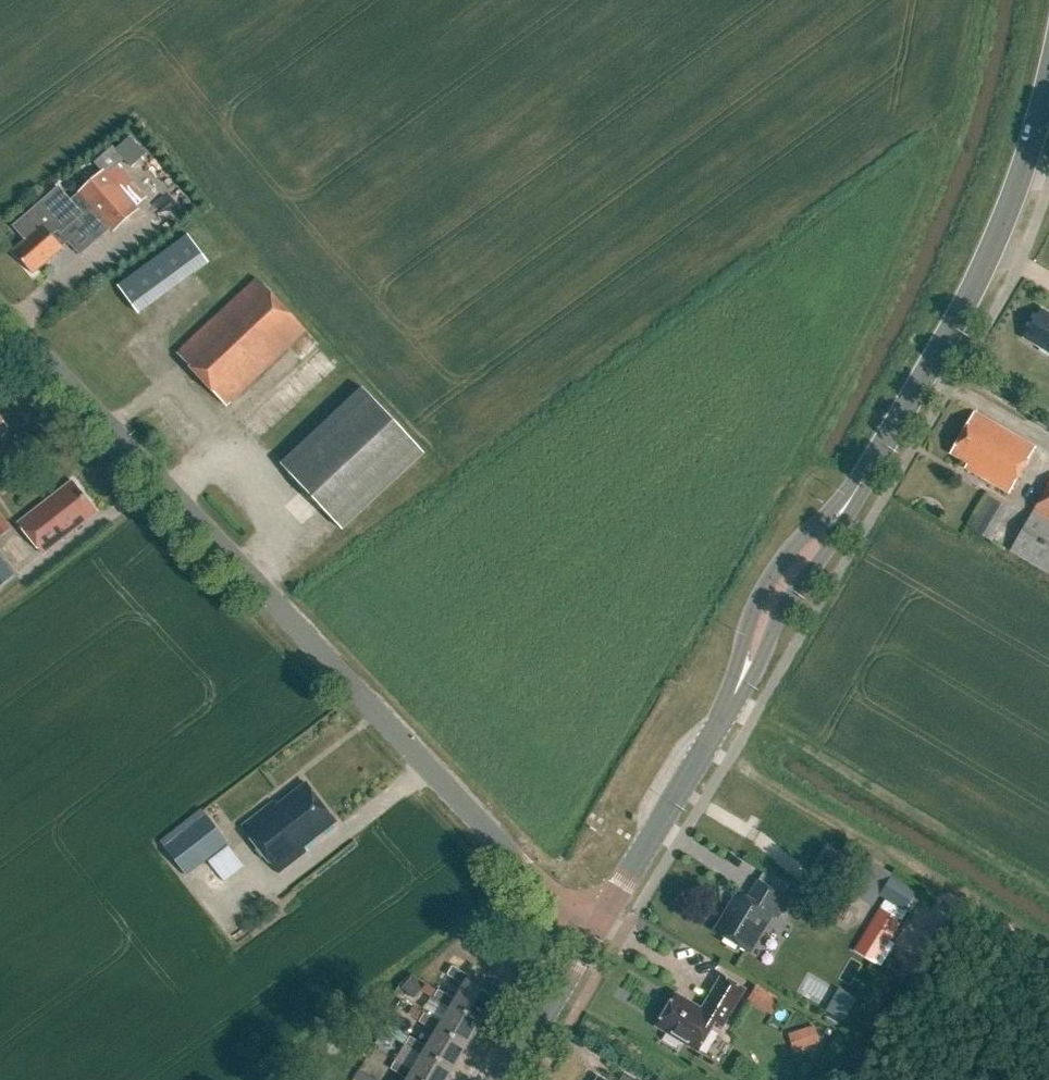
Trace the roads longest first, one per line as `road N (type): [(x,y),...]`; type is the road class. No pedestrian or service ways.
road 1 (unclassified): [(588,927),(0,310)]
road 2 (secondary): [(854,486),(962,303),(1024,161),(1048,63)]
road 3 (secondary): [(854,486),(777,567),(738,653),(725,713)]
road 4 (secondary): [(725,713),(747,686),(780,611),(830,545),(854,486)]
road 5 (secondary): [(588,927),(725,713)]
road 6 (secondary): [(498,1079),(588,927)]

